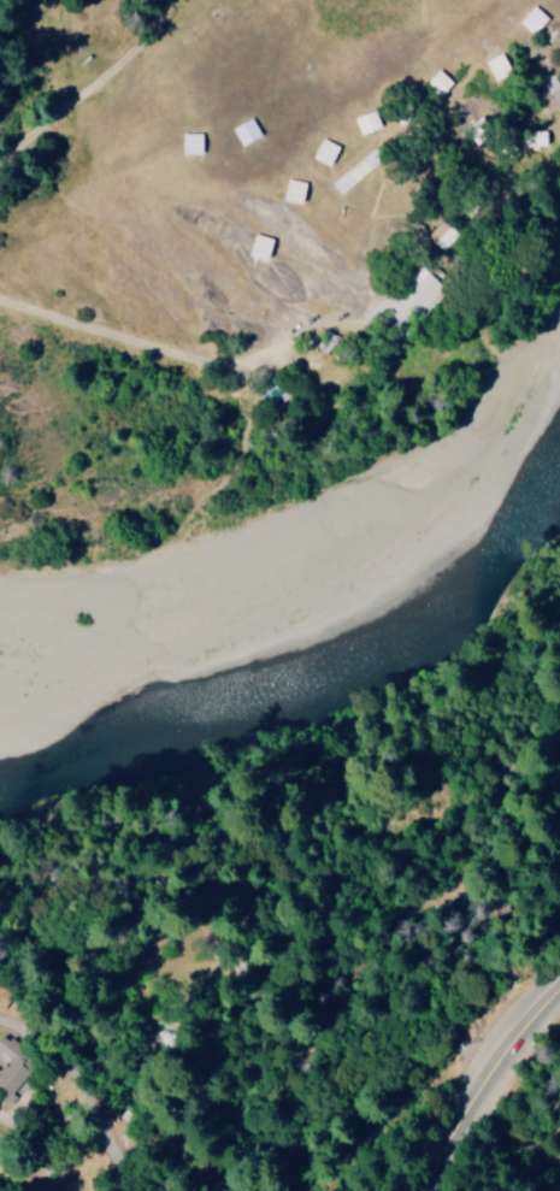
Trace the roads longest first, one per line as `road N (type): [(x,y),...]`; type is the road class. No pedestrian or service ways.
road 1 (residential): [(235,1190),(236,1134),(257,1045),(294,965),(350,874),(471,755)]
road 2 (residential): [(0,313),(218,376),(255,375),(322,335),(370,332)]
road 3 (residential): [(208,0),(157,52),(0,170)]
road 4 (secondary): [(424,1190),(487,1060),(559,980)]
road 5 (residential): [(0,1023),(31,1031),(73,1067),(111,1083),(111,1148),(155,1177)]

